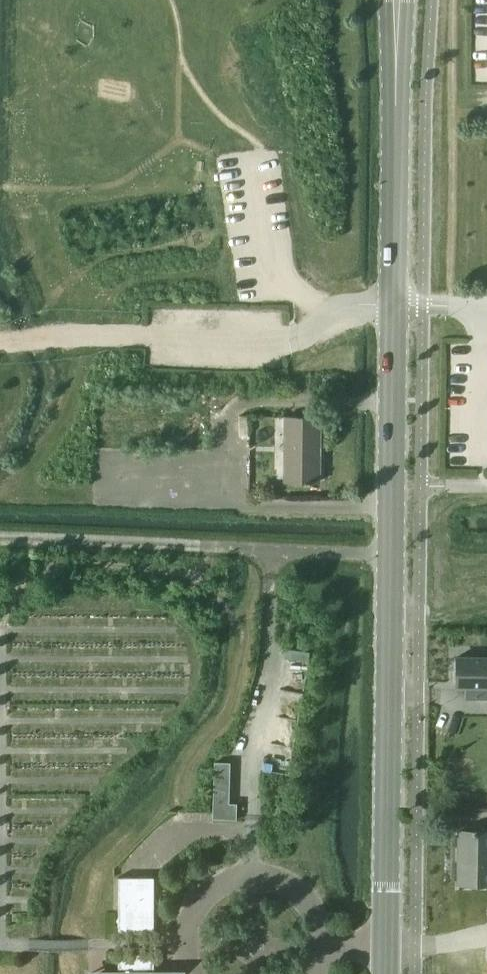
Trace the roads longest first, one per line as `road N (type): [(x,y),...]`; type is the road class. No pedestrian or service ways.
road 1 (secondary): [(385,973),(396,119)]

